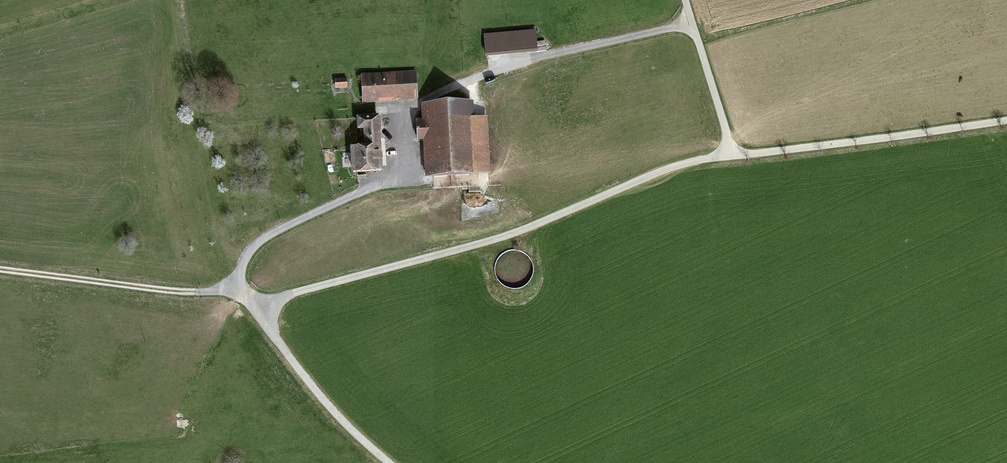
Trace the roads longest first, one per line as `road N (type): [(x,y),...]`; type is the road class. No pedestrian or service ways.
road 1 (track): [(692,25),(518,65),(399,119),(380,185),(258,241),(242,260),(238,290)]
road 2 (track): [(257,313),(287,295),(494,240),(681,165),(731,154)]
road 3 (track): [(731,154),(1006,120)]
road 4 (track): [(238,290),(189,294),(0,270)]
road 5 (track): [(386,462),(327,407),(238,290)]
road 6 (track): [(731,154),(685,0)]

